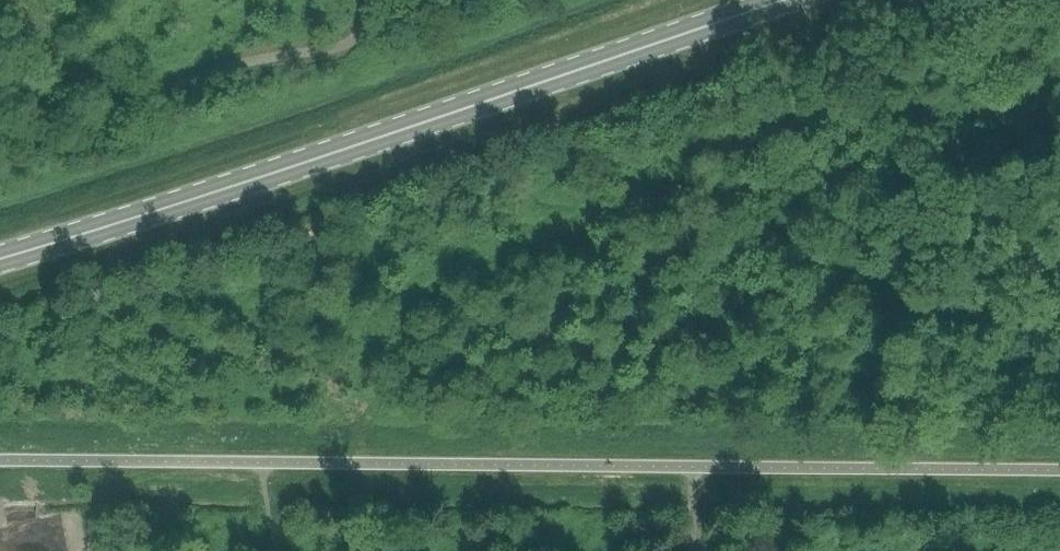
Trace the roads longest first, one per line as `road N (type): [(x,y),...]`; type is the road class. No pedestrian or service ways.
road 1 (track): [(355,464),(368,299),(737,145),(844,113),(909,129),(885,460)]
road 2 (primary): [(0,260),(782,0)]

